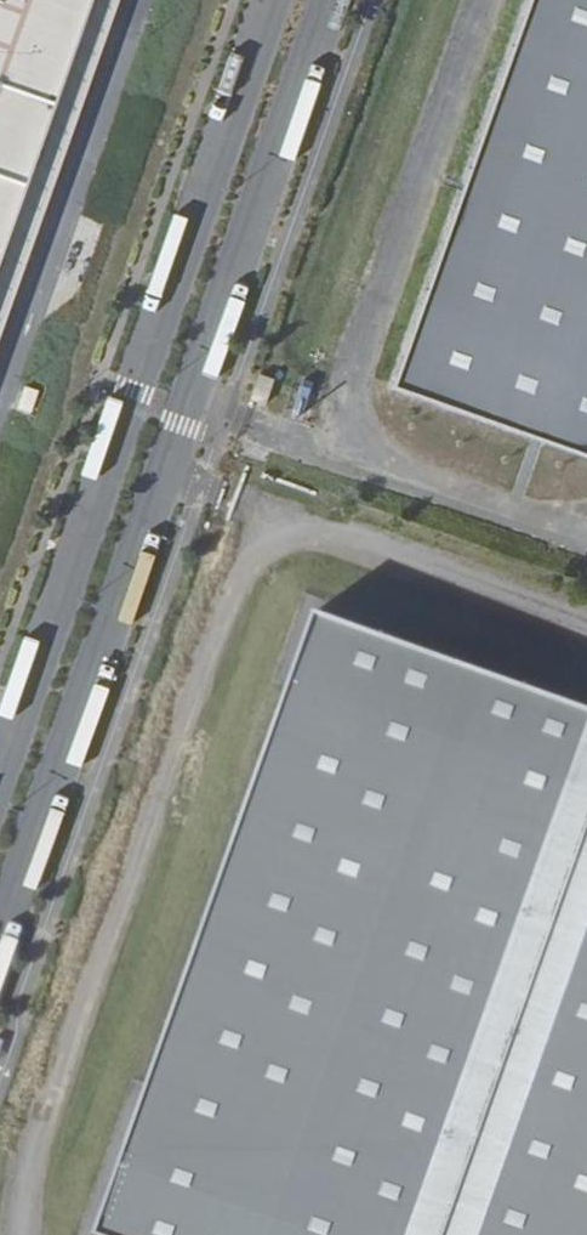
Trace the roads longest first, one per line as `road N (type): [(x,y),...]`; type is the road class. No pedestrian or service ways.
road 1 (tertiary): [(0,963),(180,425),(335,0)]
road 2 (tertiary): [(273,0),(0,751)]

